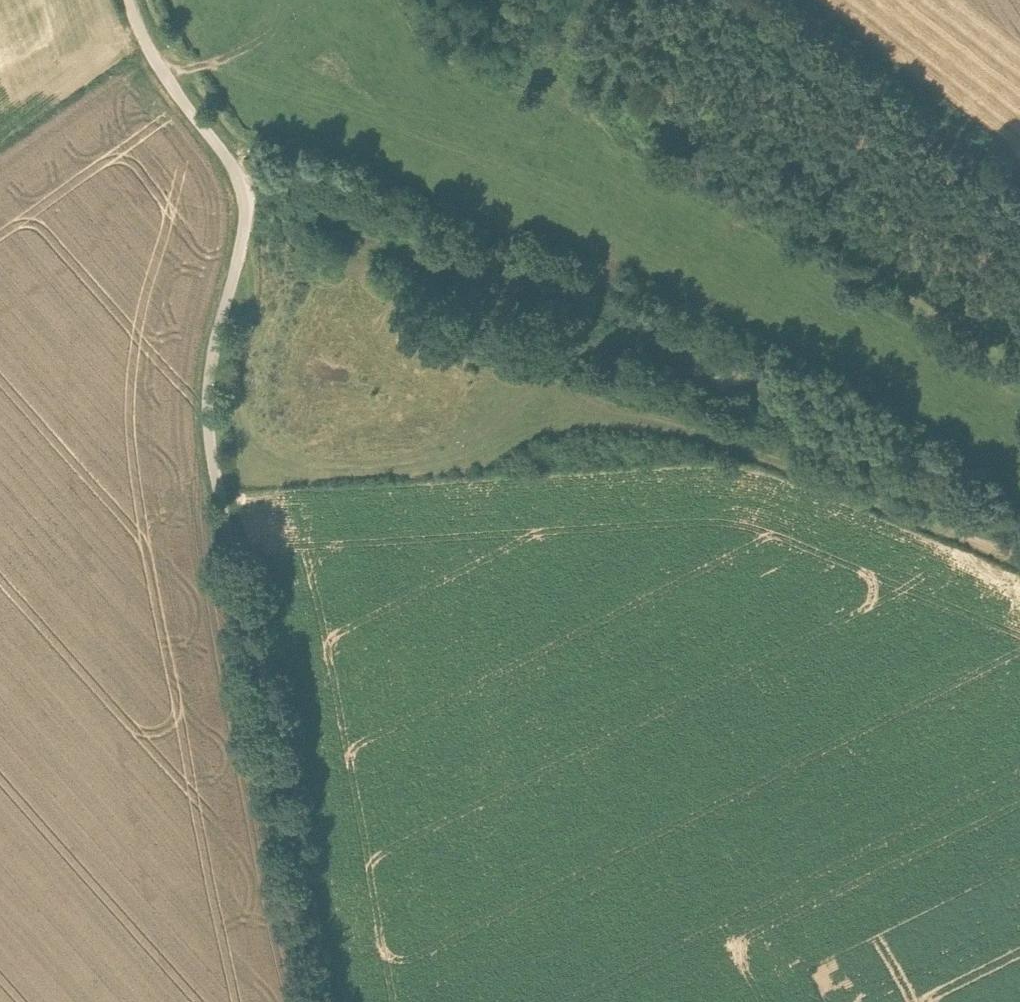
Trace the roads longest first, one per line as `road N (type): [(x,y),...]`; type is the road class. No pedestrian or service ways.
road 1 (unclassified): [(320,1001),(209,432),(210,371),(241,245),(242,191),(159,69),(127,0)]
road 2 (track): [(1019,557),(695,430),(615,417),(394,464),(318,465),(273,451),(237,401),(249,304),(241,245)]

